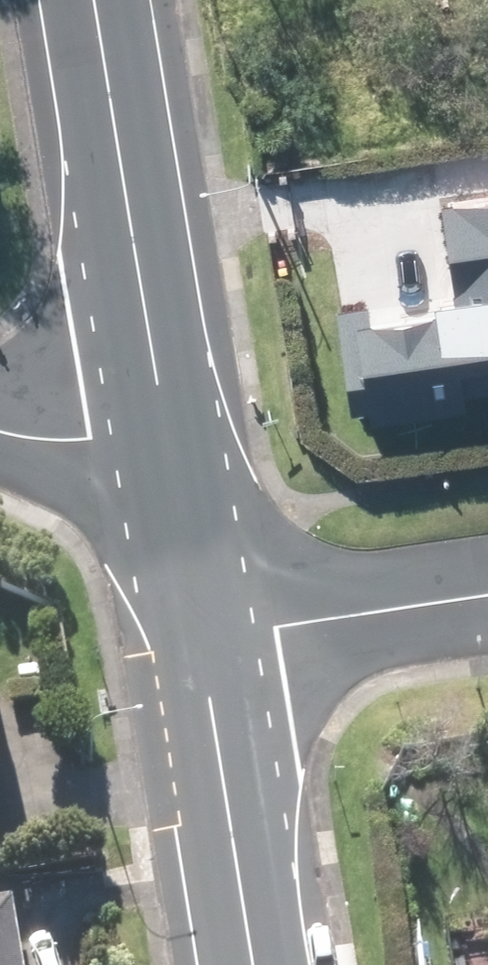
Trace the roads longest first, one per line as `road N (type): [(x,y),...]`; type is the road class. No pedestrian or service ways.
road 1 (primary): [(154,434),(76,0)]
road 2 (primary): [(250,964),(196,642)]
road 3 (unclassified): [(196,642),(487,600)]
road 4 (primary): [(196,642),(154,434)]
road 5 (residential): [(0,442),(154,434)]

